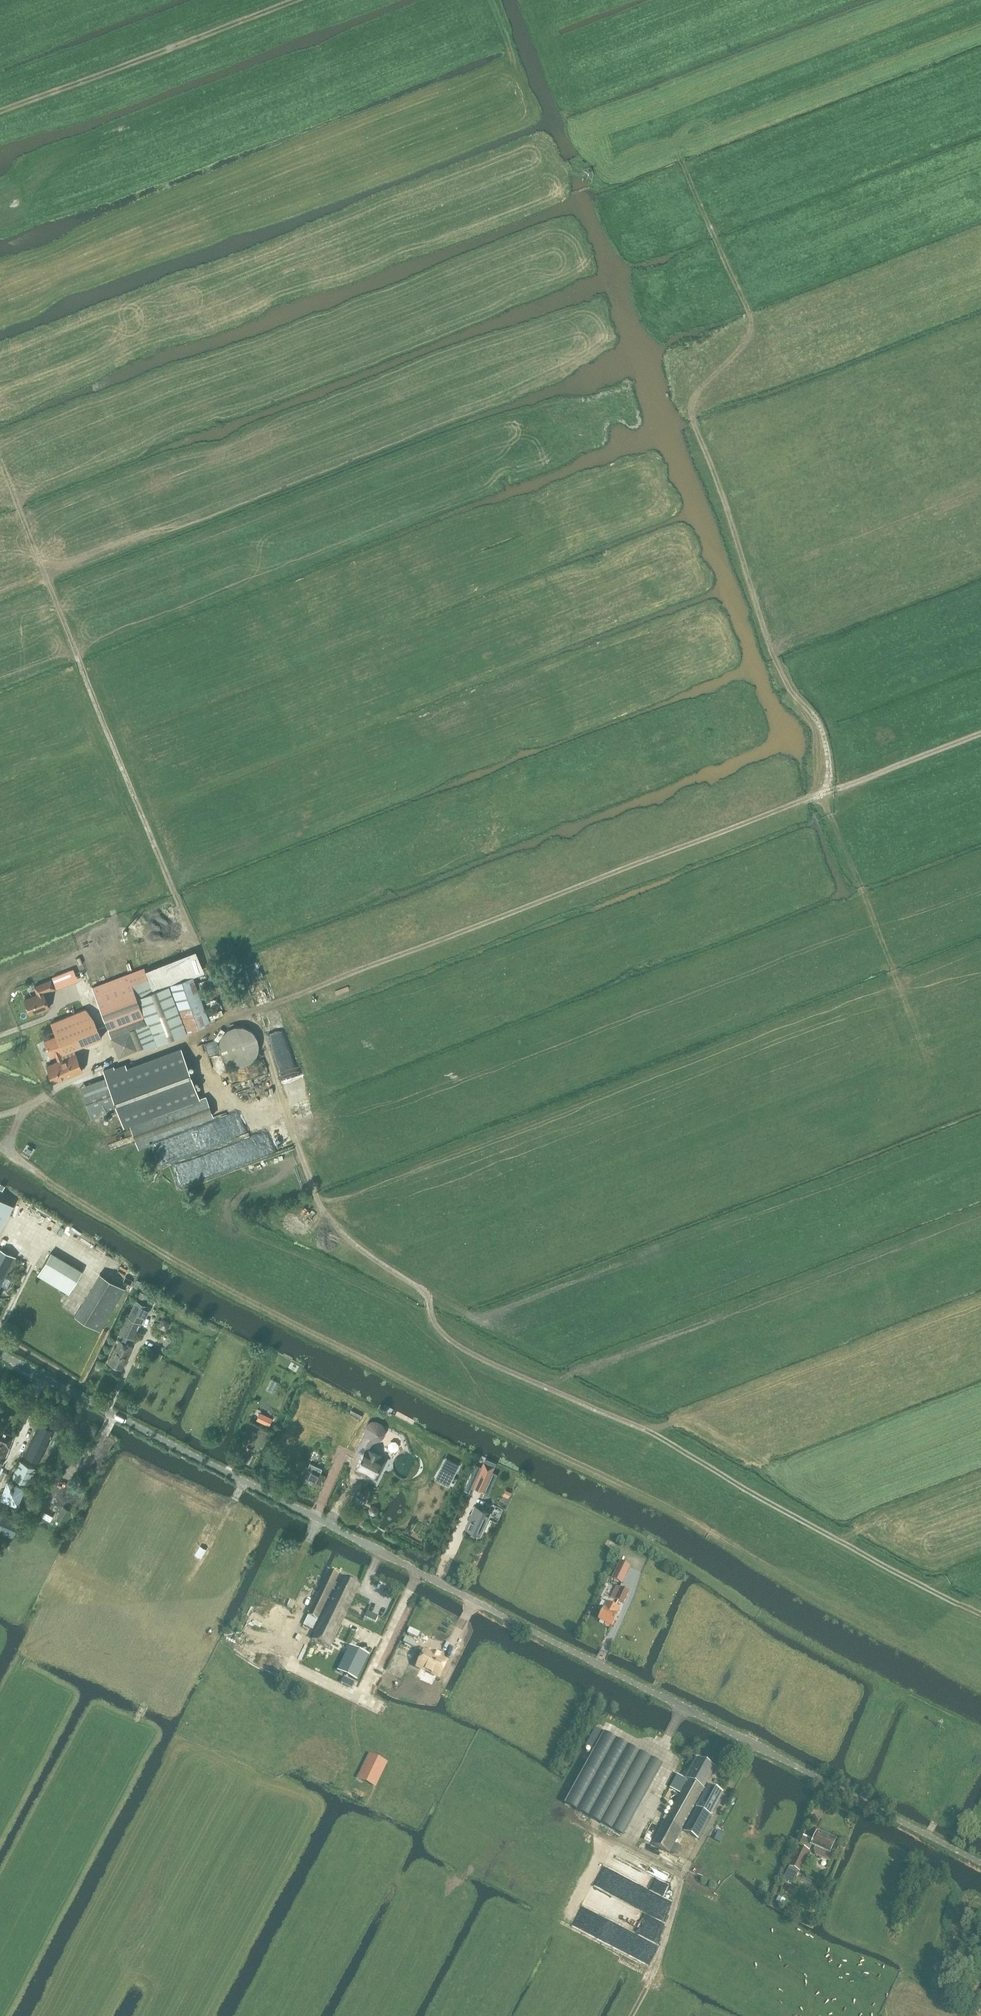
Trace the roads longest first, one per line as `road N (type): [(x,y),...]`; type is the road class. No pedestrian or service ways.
road 1 (track): [(855,1114),(938,1080),(825,791),(829,769),(811,714),(787,686),(693,414),(749,335),(750,321),(669,130)]
road 2 (track): [(980,1686),(687,1514),(220,1283),(0,1148)]
road 3 (unclassified): [(980,1863),(0,1353)]
road 4 (track): [(0,459),(176,899),(209,968),(263,1037),(311,1187),(348,1239),(428,1295),(431,1321),(447,1338)]
road 5 (track): [(244,1016),(825,791)]
road 6 (track): [(780,1296),(540,1387),(447,1338)]
road 7 (track): [(121,1614),(232,1505),(244,1482)]
road 8 (track): [(980,735),(825,791)]

